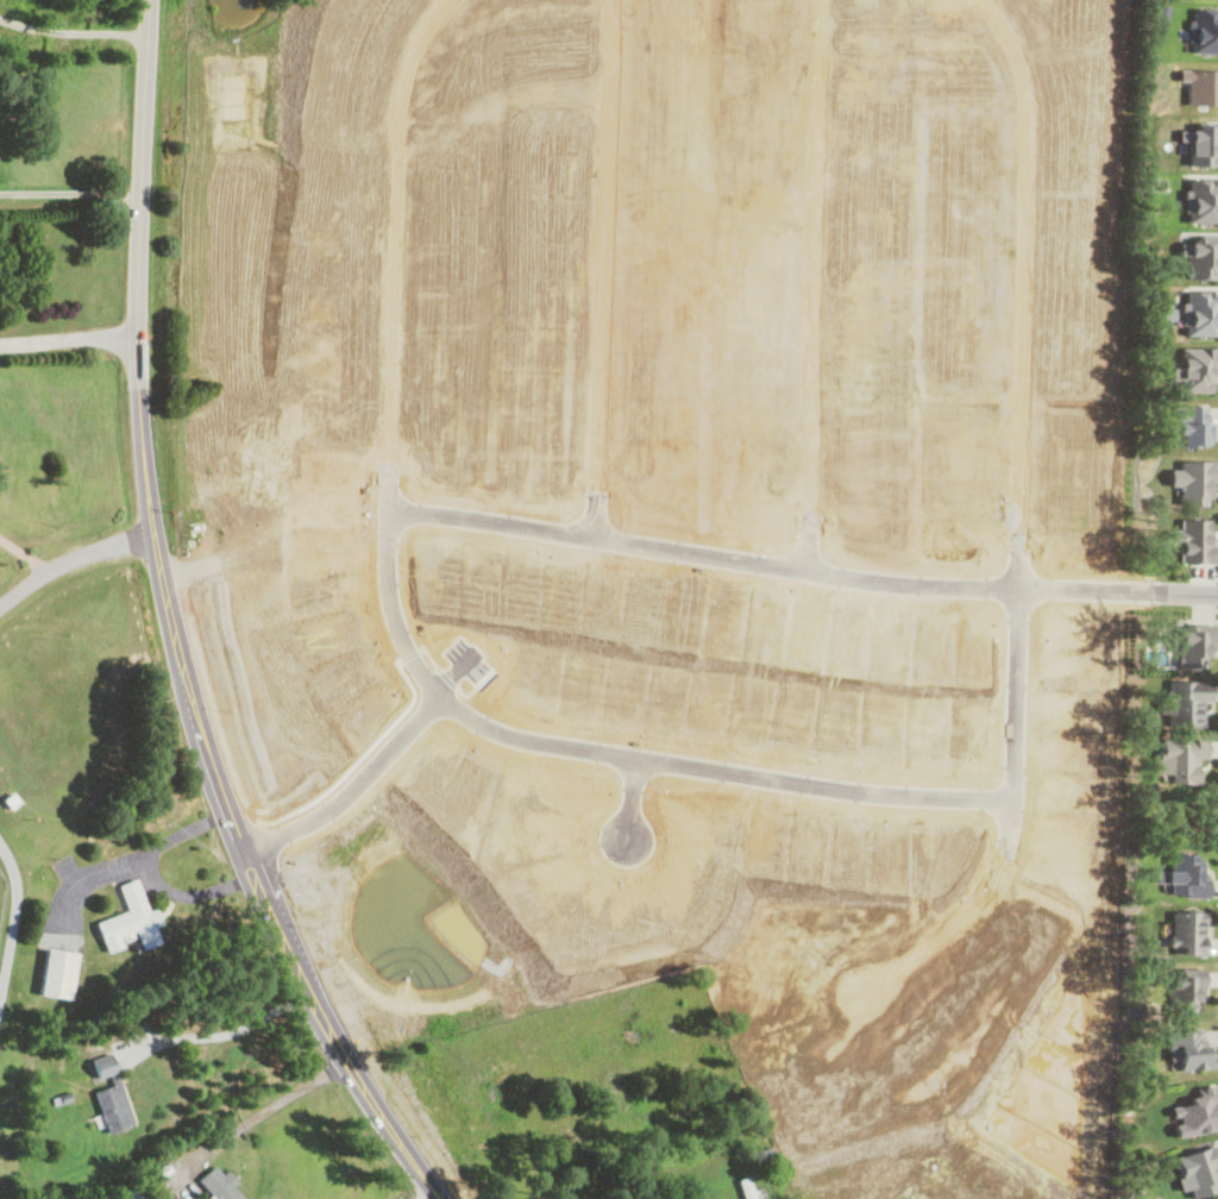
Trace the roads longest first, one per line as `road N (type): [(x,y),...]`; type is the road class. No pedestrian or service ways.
road 1 (secondary): [(445,1198),(344,1060),(288,960),(220,804),(180,674),(144,489),(139,414),(149,0)]
road 2 (residential): [(238,849),(329,802),(434,695),(514,734),(864,787),(1005,796),(1015,764),(1012,584)]
road 3 (residential): [(393,498),(883,576),(1217,593)]
road 4 (residential): [(1012,584),(1028,100),(1015,43),(985,0)]
road 5 (residential): [(822,0),(811,566)]
road 6 (residential): [(610,0),(599,532)]
road 7 (residential): [(441,0),(422,23),(404,70),(397,123),(393,498)]
road 8 (residential): [(434,695),(389,603),(393,498)]
road 9 (residential): [(152,538),(76,561),(0,620)]

